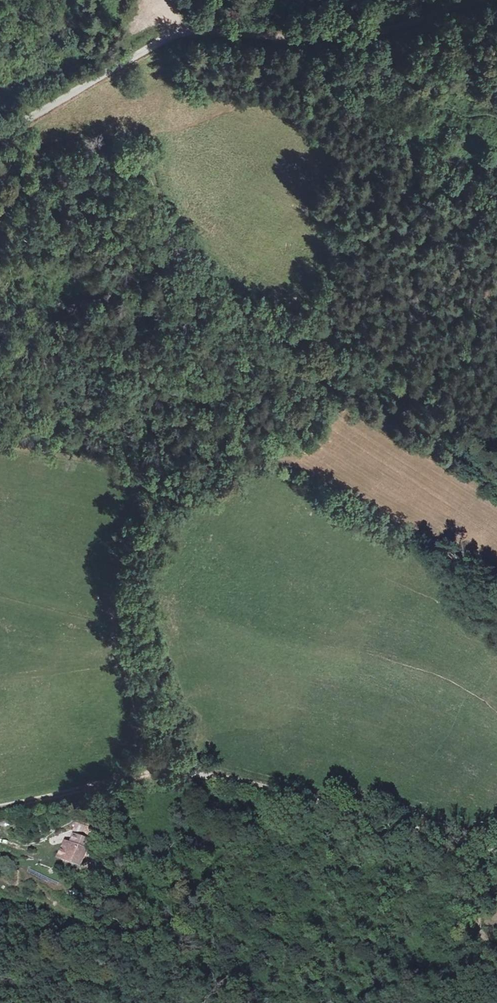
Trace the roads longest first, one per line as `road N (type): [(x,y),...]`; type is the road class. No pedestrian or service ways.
road 1 (unclassified): [(0,130),(184,28),(351,34),(484,0)]
road 2 (track): [(168,771),(243,782),(496,852)]
road 3 (track): [(162,0),(122,39),(0,92)]
road 4 (track): [(0,806),(168,771)]

